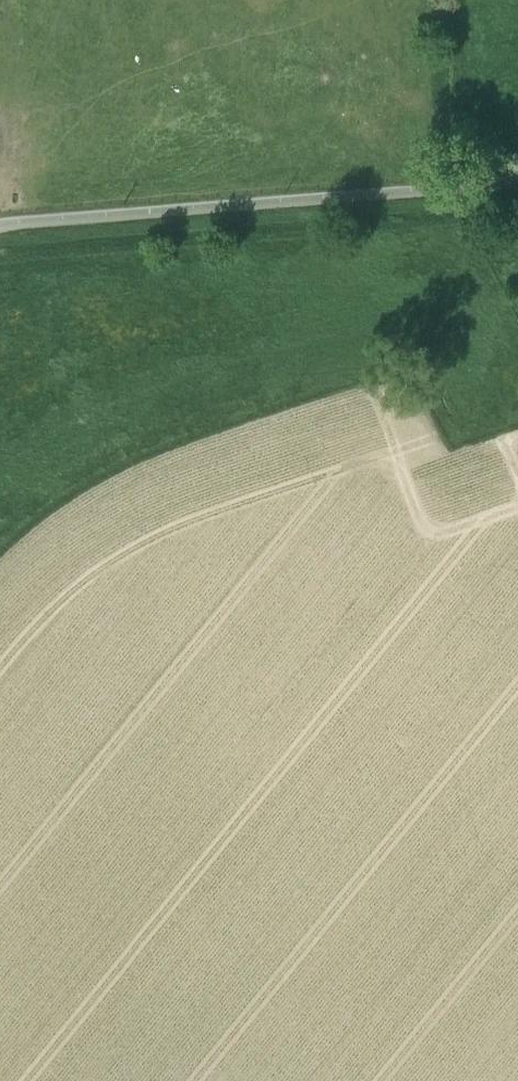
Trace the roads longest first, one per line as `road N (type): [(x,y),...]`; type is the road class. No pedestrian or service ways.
road 1 (unclassified): [(0,224),(517,185)]

